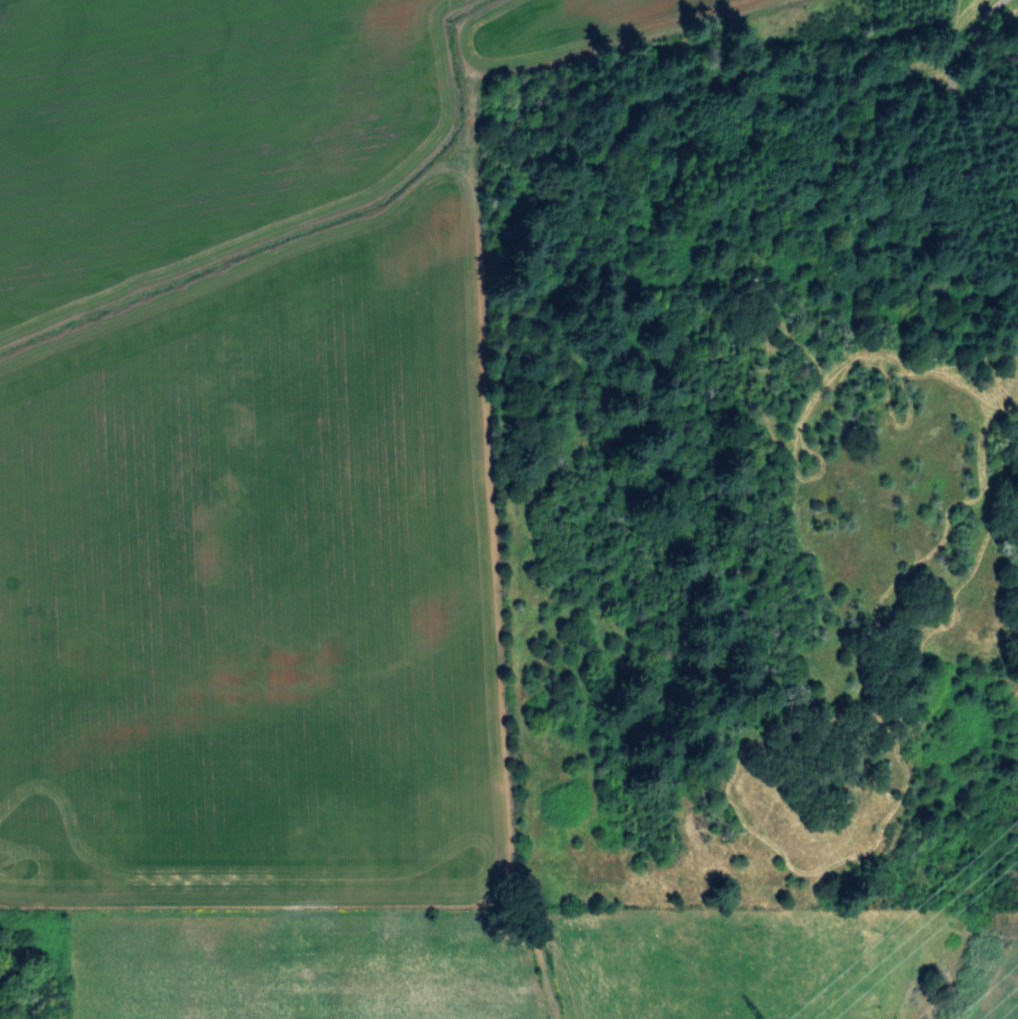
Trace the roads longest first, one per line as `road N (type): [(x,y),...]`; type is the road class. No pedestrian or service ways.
road 1 (residential): [(1007,0),(917,114),(917,139),(988,226),(1017,290)]

